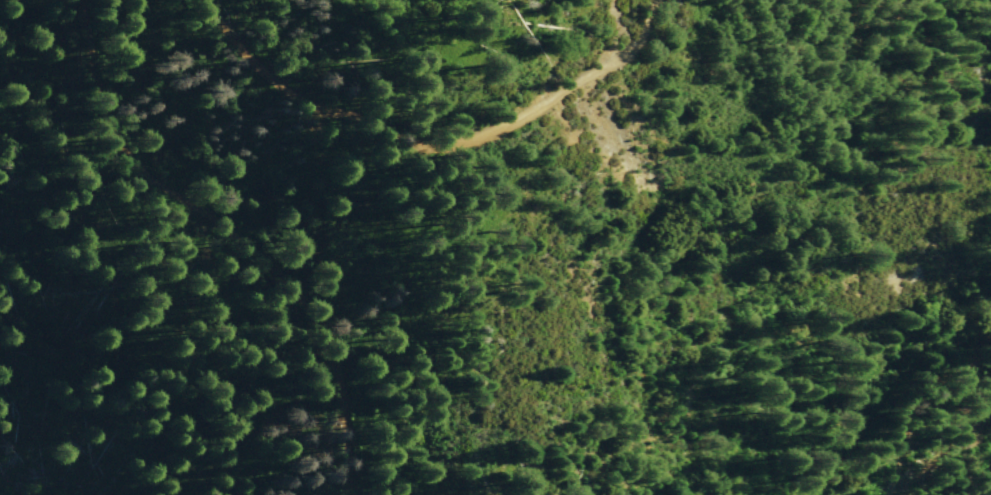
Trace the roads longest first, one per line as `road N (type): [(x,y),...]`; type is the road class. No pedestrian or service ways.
road 1 (residential): [(353,494),(340,375),(265,261),(151,180),(123,146),(92,74),(86,0)]
road 2 (residential): [(207,0),(241,56),(310,109),(408,140),(458,146),(508,133),(637,54),(666,0)]
road 3 (track): [(902,494),(927,436),(990,347)]

